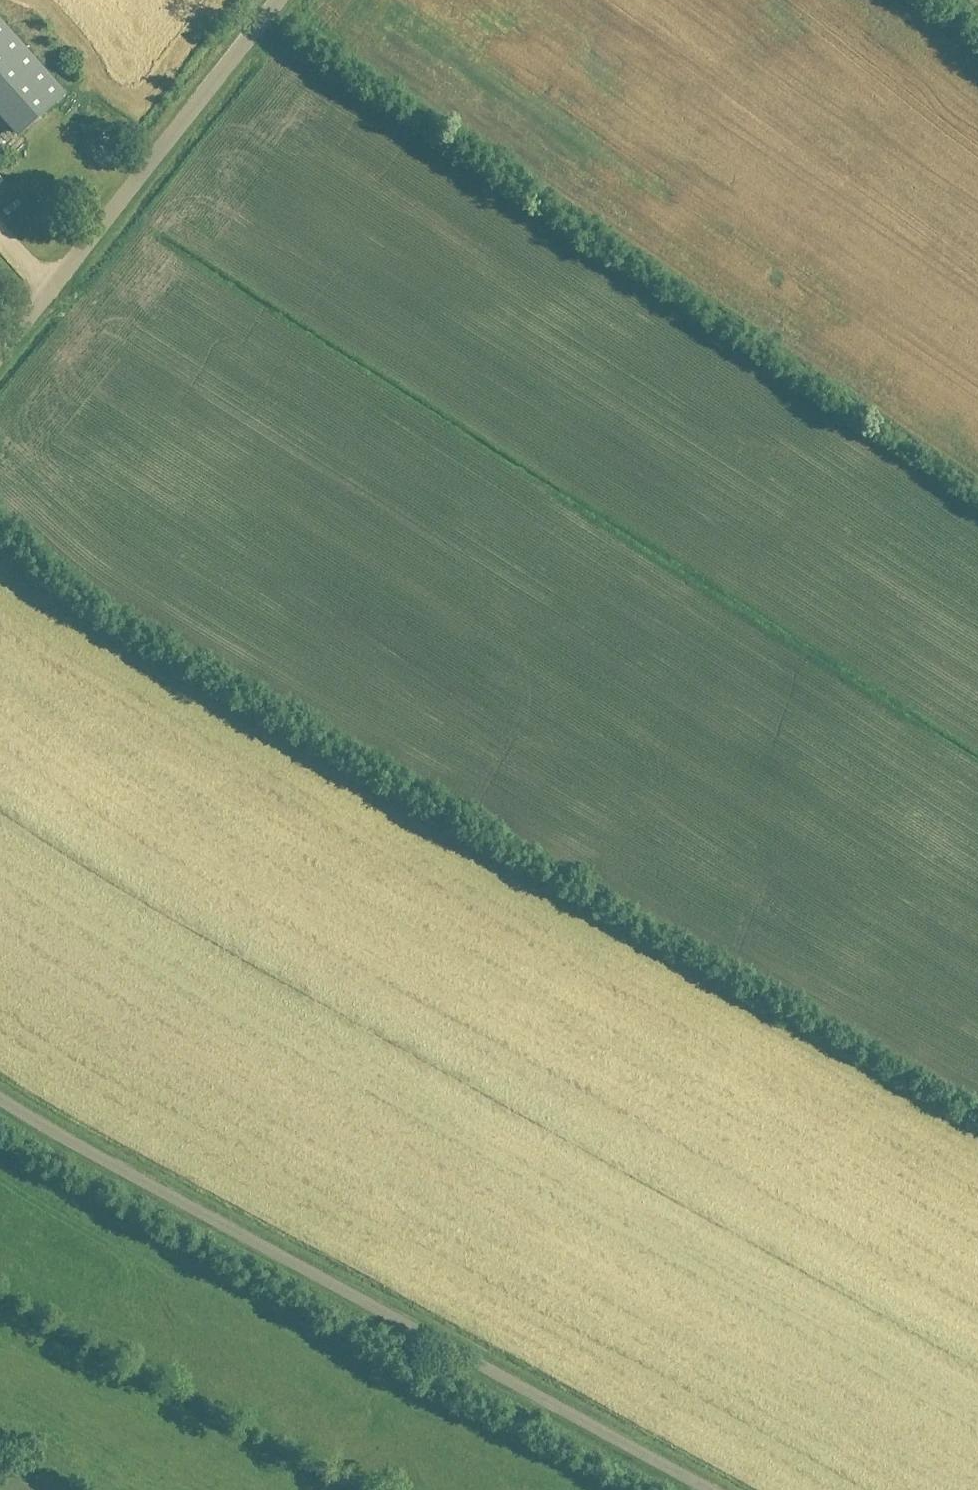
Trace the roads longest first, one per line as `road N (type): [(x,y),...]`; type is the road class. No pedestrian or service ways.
road 1 (unclassified): [(705,1489),(0,1100)]
road 2 (unclassified): [(0,360),(281,0)]

